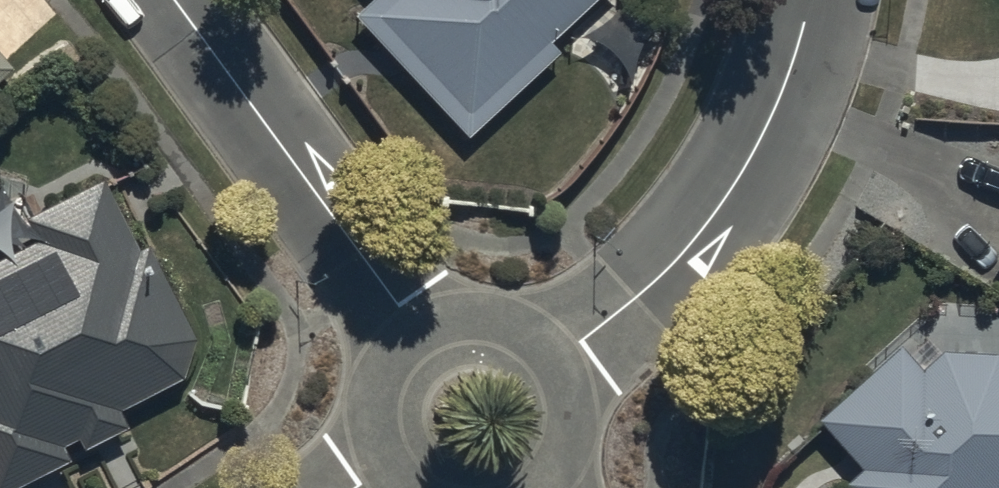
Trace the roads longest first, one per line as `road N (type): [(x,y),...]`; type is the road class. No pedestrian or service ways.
road 1 (residential): [(558,360),(695,241),(791,85),(818,0)]
road 2 (residential): [(415,329),(174,0)]
road 3 (residential): [(392,485),(367,428),(369,397),(379,368),(415,329)]
road 4 (residential): [(415,329),(482,314),(512,322),(558,360)]
road 5 (residential): [(558,360),(575,424),(568,457),(547,487)]

